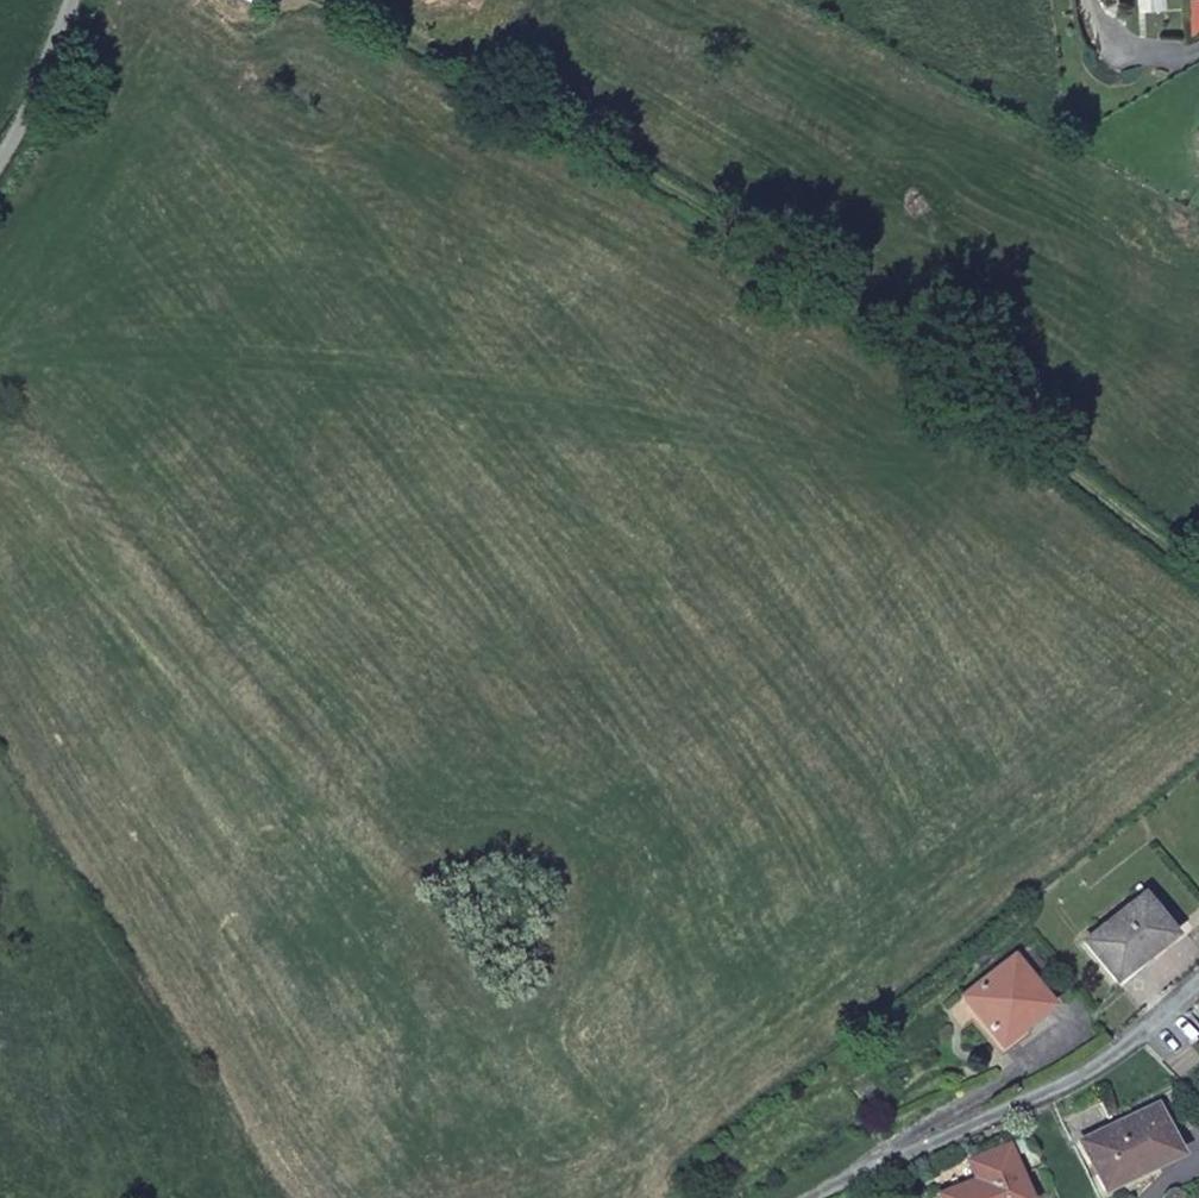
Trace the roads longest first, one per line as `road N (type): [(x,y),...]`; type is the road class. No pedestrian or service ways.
road 1 (residential): [(805,1197),(1076,1078),(1198,981)]
road 2 (residential): [(0,162),(76,0)]

